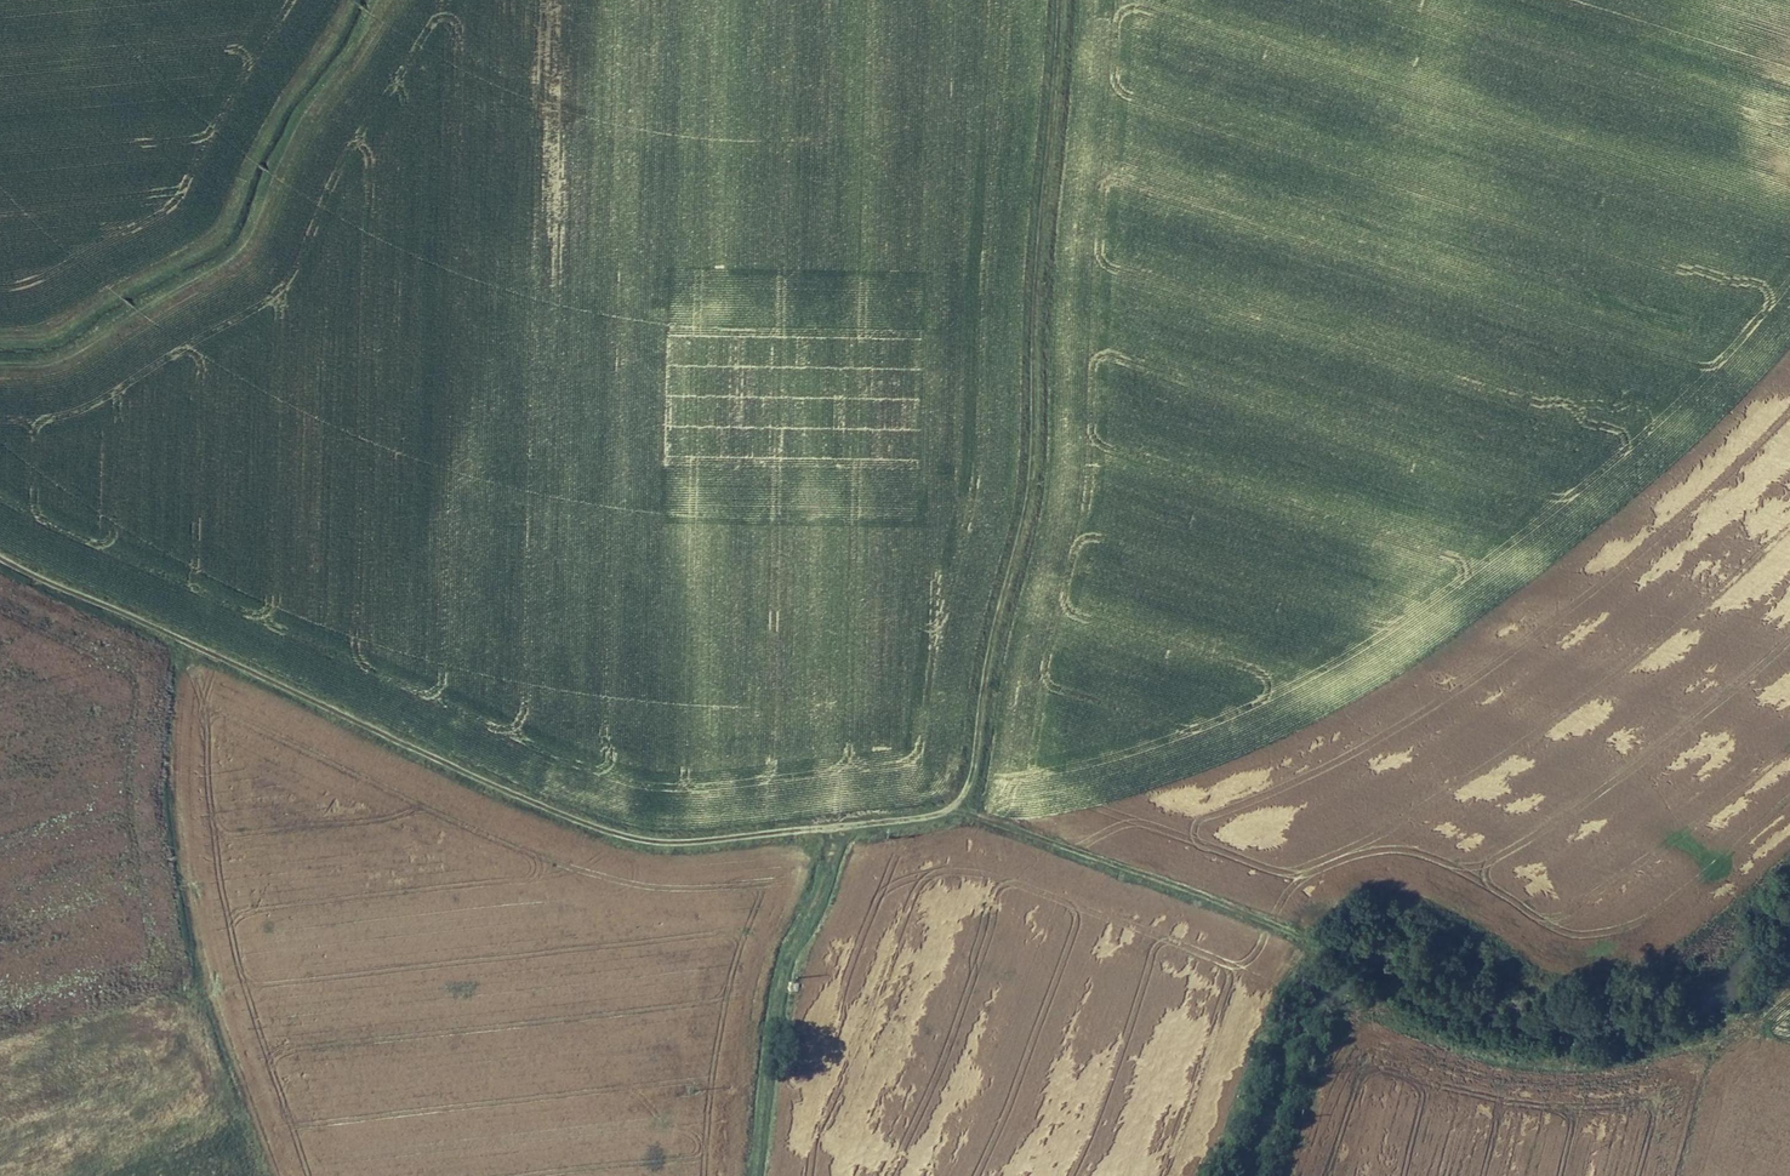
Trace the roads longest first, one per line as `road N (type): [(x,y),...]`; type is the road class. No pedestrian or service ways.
road 1 (track): [(0,557),(48,588),(577,823),(680,845),(949,812),(971,777),(987,665),(1031,492),(1036,300),(1062,0)]
road 2 (track): [(949,812),(1303,939)]
road 3 (track): [(832,829),(819,889),(778,988),(755,1175)]

